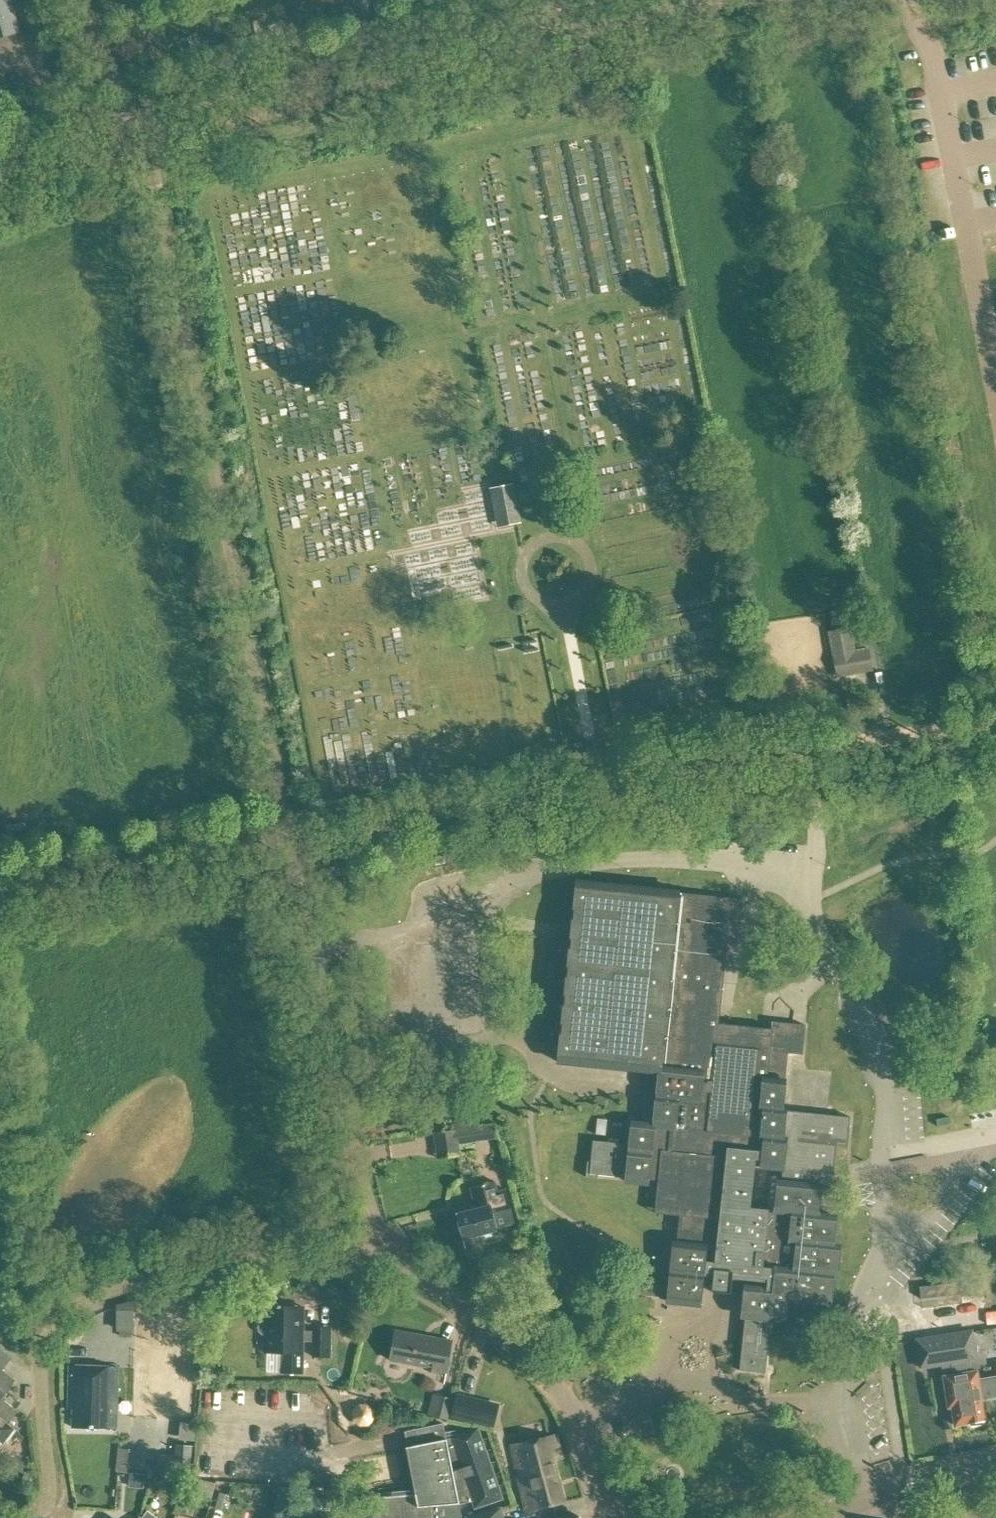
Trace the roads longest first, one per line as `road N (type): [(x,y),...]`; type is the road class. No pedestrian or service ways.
road 1 (unclassified): [(288,838),(142,143)]
road 2 (unclassified): [(142,143),(725,0)]
road 3 (residential): [(380,1239),(177,1270),(99,1293),(60,1316),(45,1345),(48,1498),(39,1517)]
road 4 (residential): [(288,838),(809,751)]
road 5 (residential): [(810,865),(727,859),(548,870),(465,896),(435,932),(310,945)]
road 6 (residential): [(884,1154),(884,1074),(810,911),(810,865)]
road 7 (unclassified): [(380,1239),(310,945)]
road 8 (residential): [(0,884),(288,838)]
road 9 (unclassified): [(574,1417),(528,1354),(380,1239)]
road 10 (residential): [(869,1498),(839,1402),(852,1367),(853,1316),(882,1272)]
road 11 (track): [(809,751),(995,724)]
road 12 (residential): [(882,1272),(962,1176),(979,1136)]
road 13 (unclassified): [(142,143),(80,0)]
road 14 (unclassified): [(0,181),(142,143)]
road 15 (secondary): [(869,1498),(995,1470)]

